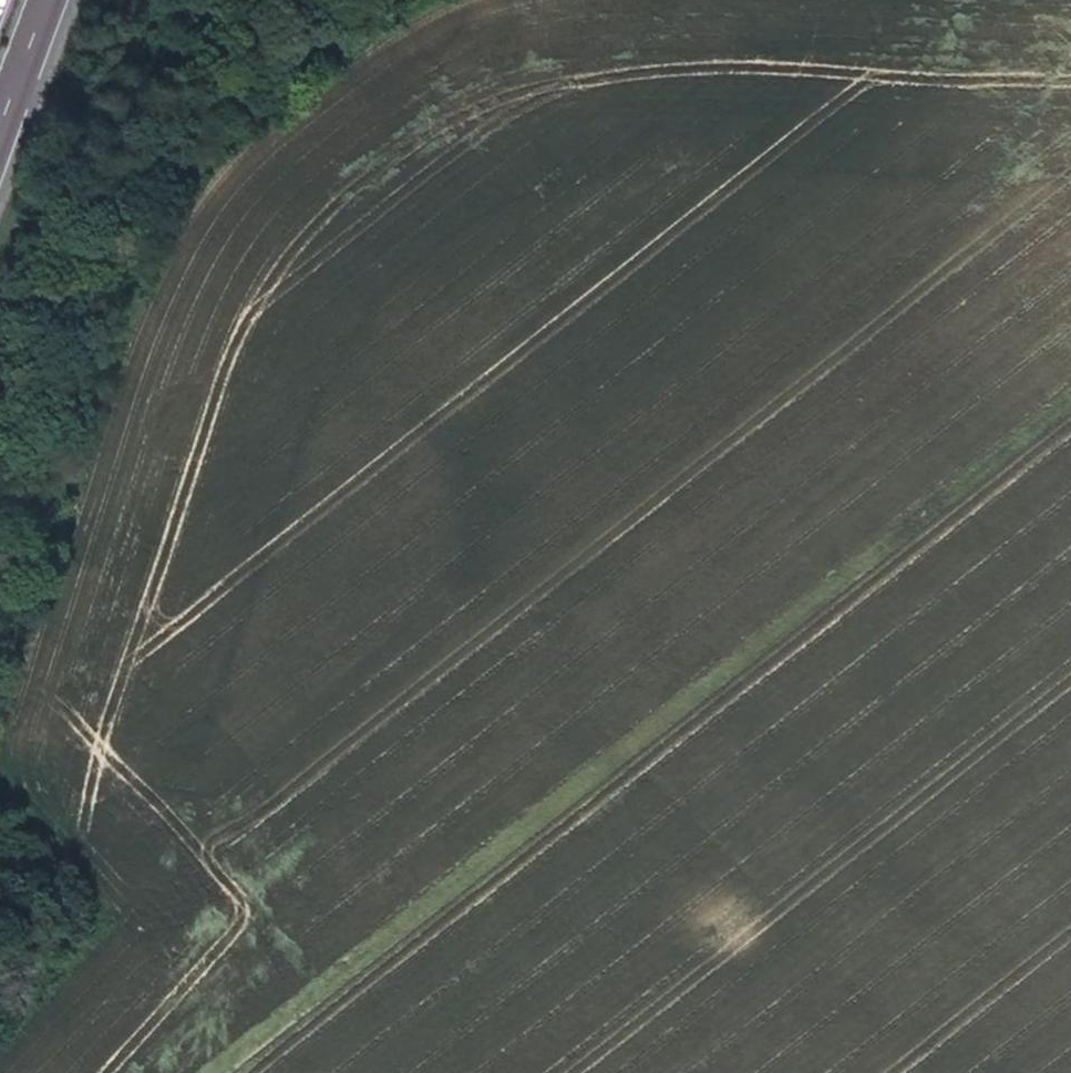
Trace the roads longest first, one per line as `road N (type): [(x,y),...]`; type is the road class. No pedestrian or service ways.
road 1 (track): [(280,0),(211,61),(160,87),(81,175),(26,316),(11,461),(18,517),(0,599)]
road 2 (trunk): [(0,189),(69,0)]

